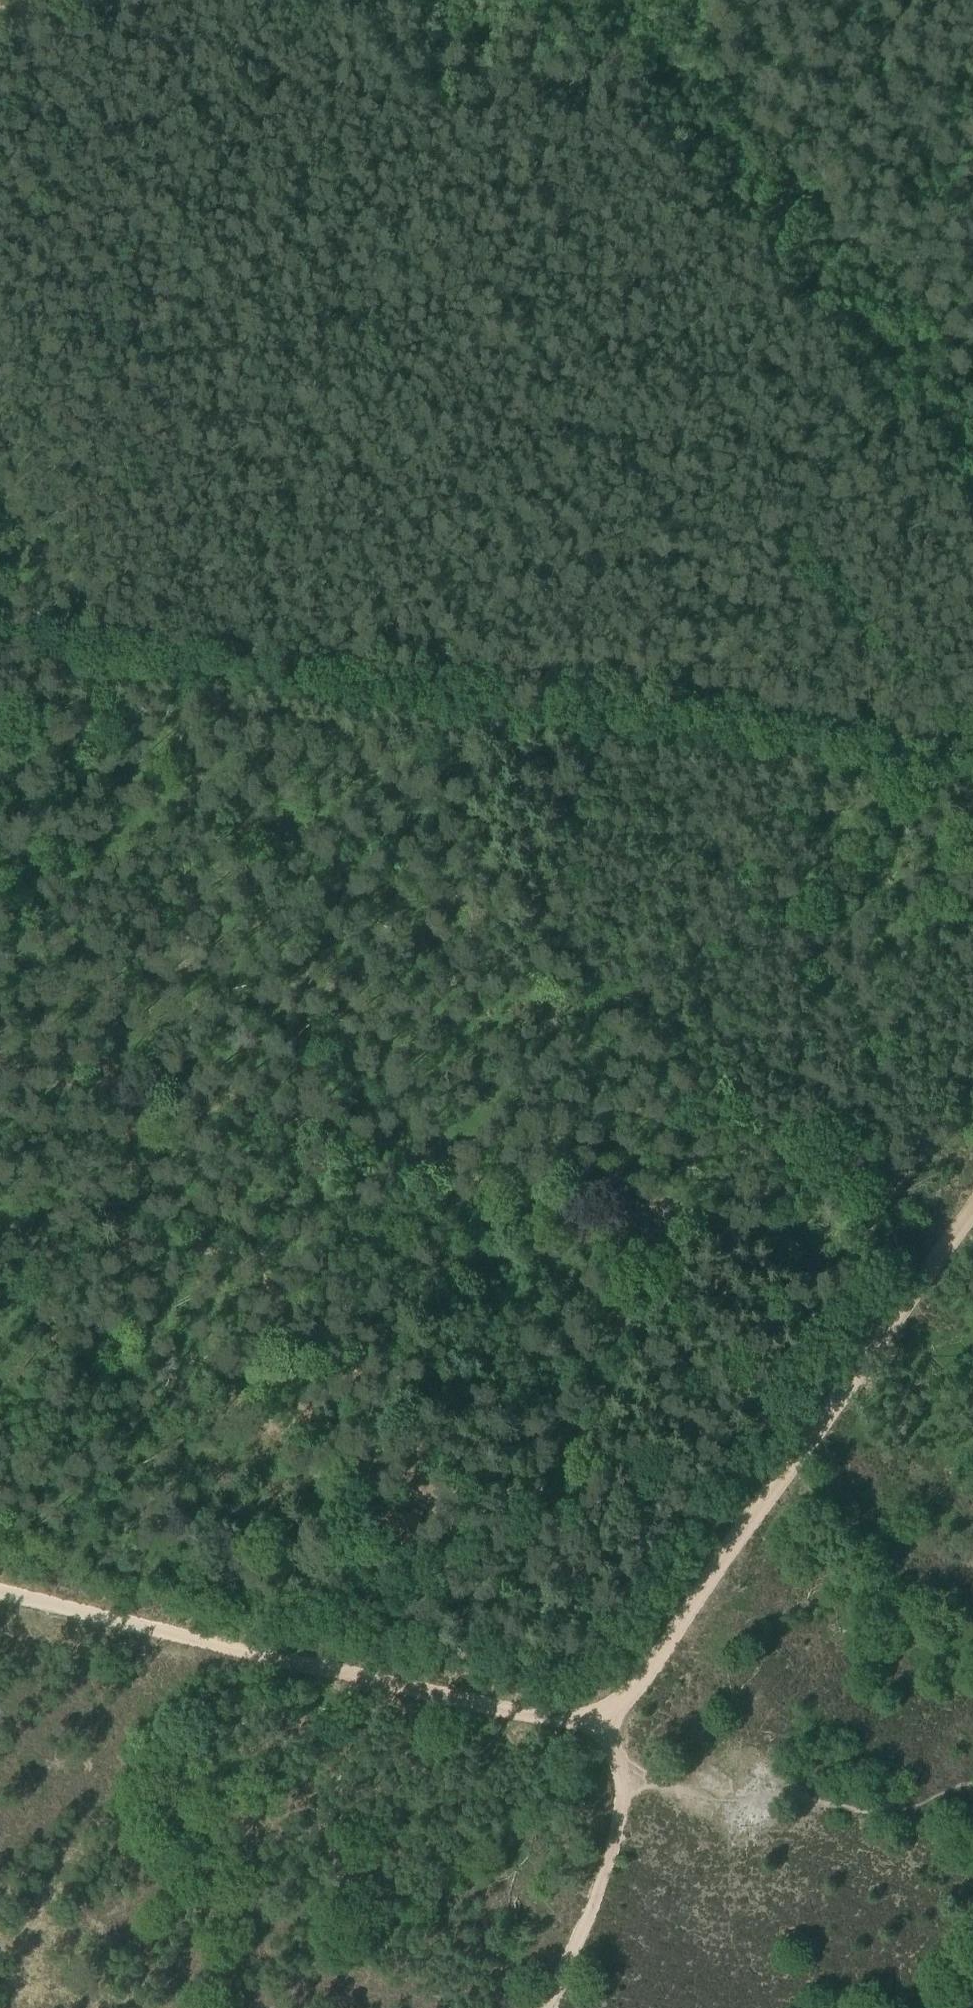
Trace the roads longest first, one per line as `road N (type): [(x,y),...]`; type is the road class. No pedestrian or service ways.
road 1 (track): [(0,614),(972,751)]
road 2 (track): [(972,1205),(629,1697),(607,1714)]
road 3 (track): [(607,1714),(578,1720),(489,1706),(0,1595)]
road 4 (track): [(972,453),(603,0)]
road 5 (track): [(542,2007),(607,1878),(620,1808),(611,1749)]

